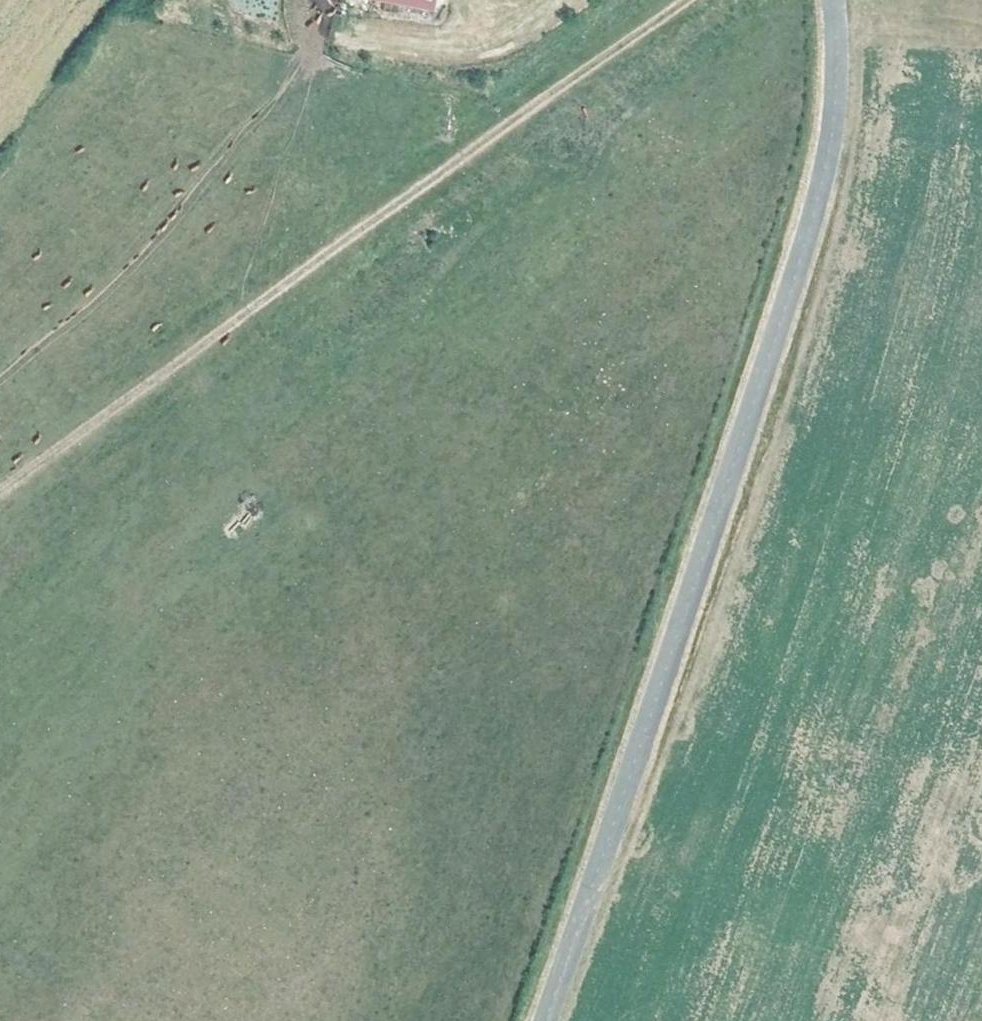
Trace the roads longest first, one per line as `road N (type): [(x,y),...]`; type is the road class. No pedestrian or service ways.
road 1 (tertiary): [(543,1020),(821,185),(835,94),(832,0)]
road 2 (track): [(683,0),(336,237),(0,483)]

